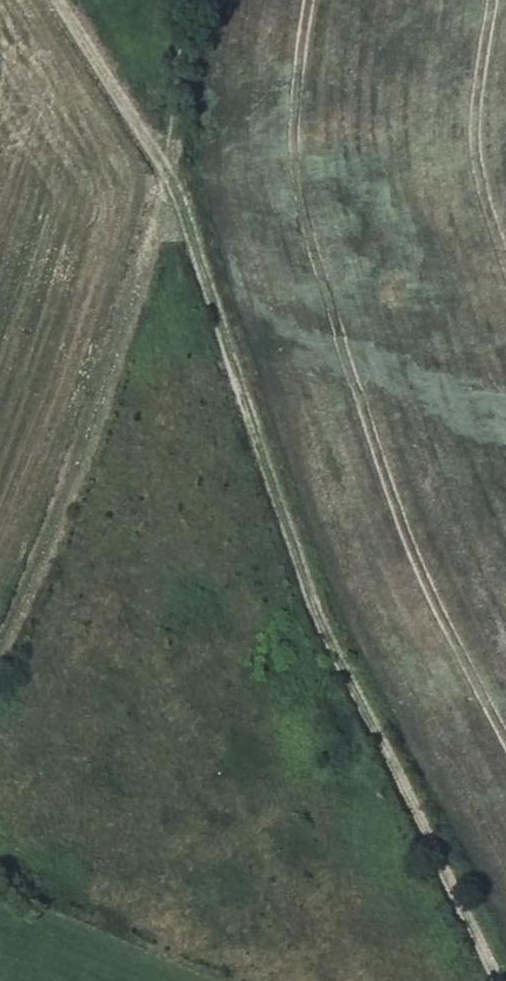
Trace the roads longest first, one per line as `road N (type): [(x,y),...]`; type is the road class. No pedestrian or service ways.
road 1 (track): [(53,0),(155,164),(312,601),(489,980)]
road 2 (track): [(184,0),(155,164),(109,343),(42,529),(0,620)]

